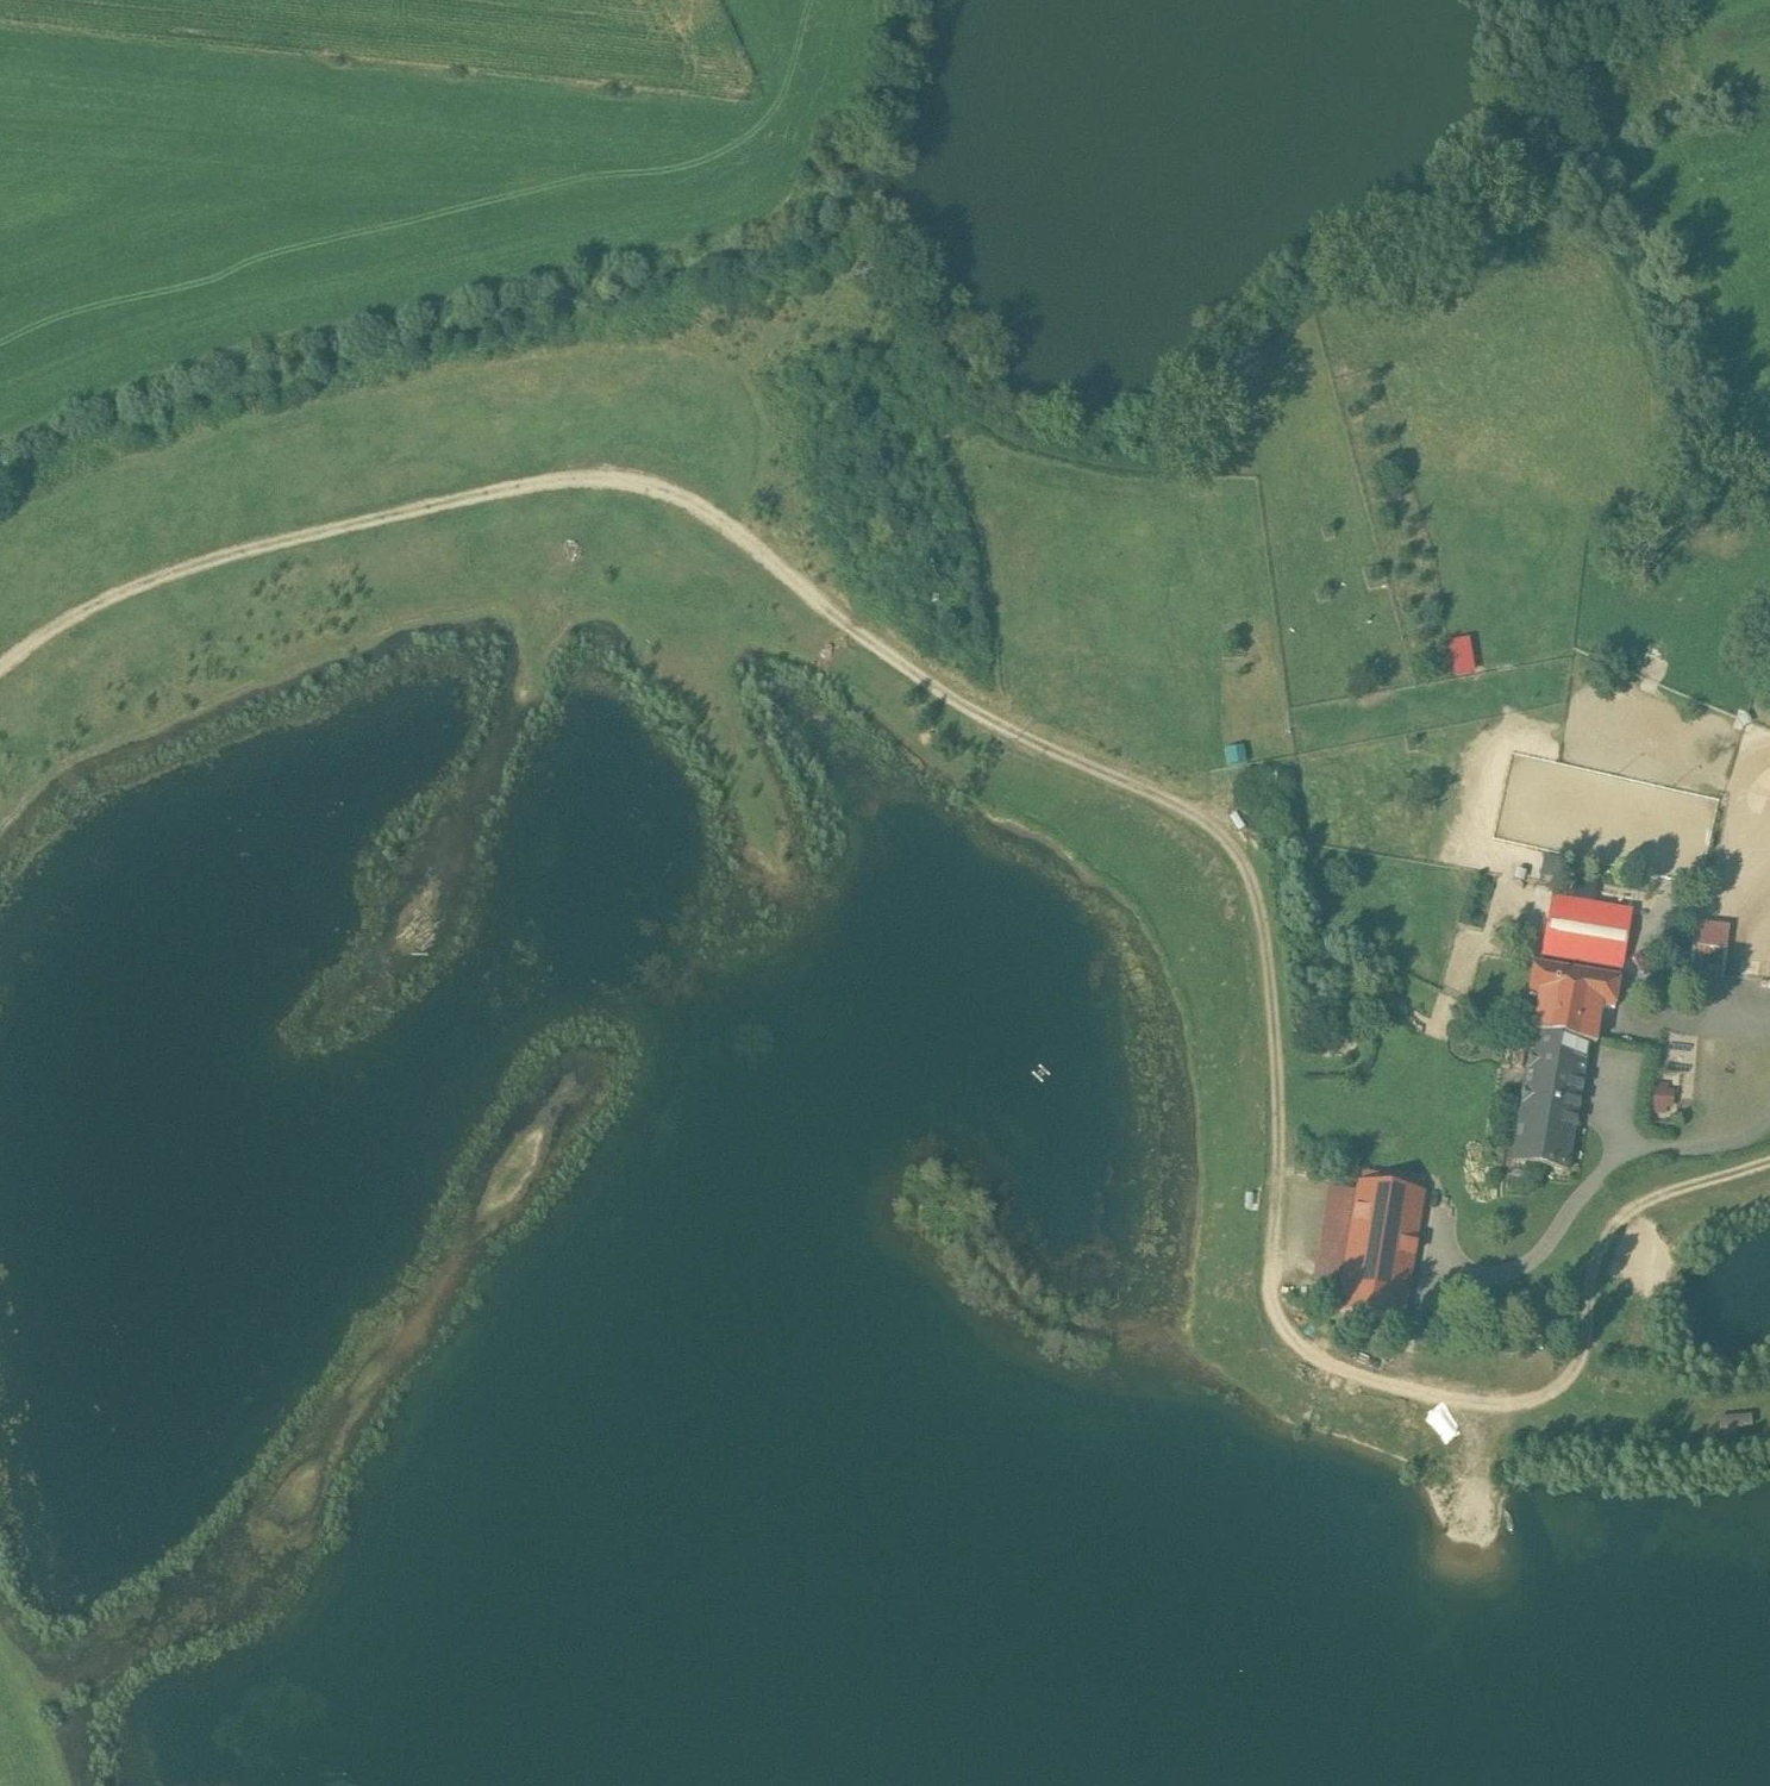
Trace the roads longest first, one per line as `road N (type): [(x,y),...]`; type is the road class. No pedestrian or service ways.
road 1 (track): [(1487,1423),(1426,1393),(1325,1371),(1294,1343),(1278,1313),(1268,1272),(1280,1123),(1276,1039),(1256,884),(1237,851),(1209,819),(984,717),(846,624),(697,506),(663,491),(579,479),(455,498),(175,571),(97,602),(0,670)]
road 2 (track): [(1769,1161),(1630,1212),(1600,1253),(1579,1362),(1564,1384),(1487,1423),(1476,1455)]

